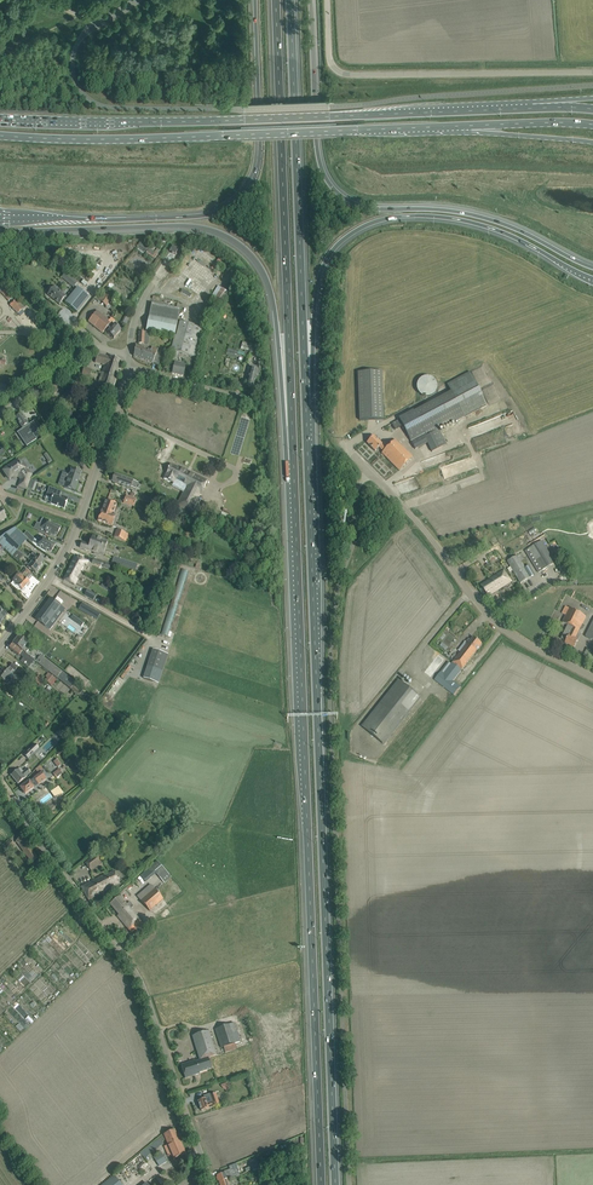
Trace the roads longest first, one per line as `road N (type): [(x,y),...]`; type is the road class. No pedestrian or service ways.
road 1 (motorway): [(336,1184),(306,406)]
road 2 (motorway): [(294,459),(321,1184)]
road 3 (unclassified): [(349,1184),(330,667),(354,497),(368,472)]
road 4 (primary): [(556,107),(115,124),(0,118)]
road 5 (motorway): [(0,232),(194,227),(237,243),(269,286),(294,459)]
road 6 (primary): [(0,135),(467,127)]
road 7 (motorway): [(592,267),(491,219),(371,208),(334,189),(318,152),(311,0)]
road 8 (motorway): [(276,0),(294,459)]
road 9 (unclassified): [(210,1184),(138,981),(0,792)]
road 10 (motorway): [(256,0),(260,157),(235,203),(196,216),(0,217)]
road 11 (motorway): [(306,406),(319,280),(335,248),(372,223),(414,216),(476,224),(592,281)]
road 12 (motorway): [(306,406),(290,0)]
road 13 (unclassified): [(592,72),(343,74),(330,61),(327,0)]
road 14 (unclassified): [(592,678),(492,620),(368,472)]
road 15 (residential): [(80,521),(132,369)]
road 16 (residential): [(0,416),(101,348),(130,353)]
road 17 (residential): [(0,647),(80,521)]
road 18 (residential): [(263,404),(132,369)]
road 19 (primary): [(467,127),(592,143)]
road 20 (primary): [(467,127),(592,125)]

